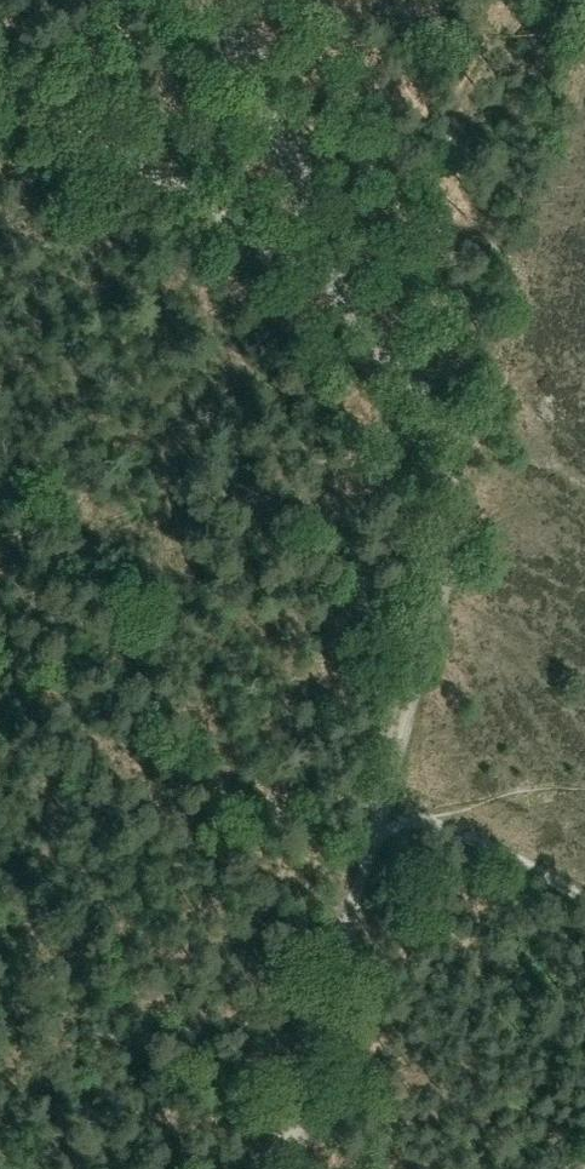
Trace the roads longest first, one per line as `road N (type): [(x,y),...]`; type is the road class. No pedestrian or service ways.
road 1 (track): [(235,0),(362,322),(456,446),(458,463),(263,1168)]
road 2 (track): [(0,101),(115,153),(362,322)]
road 3 (track): [(584,899),(415,819),(363,807)]

